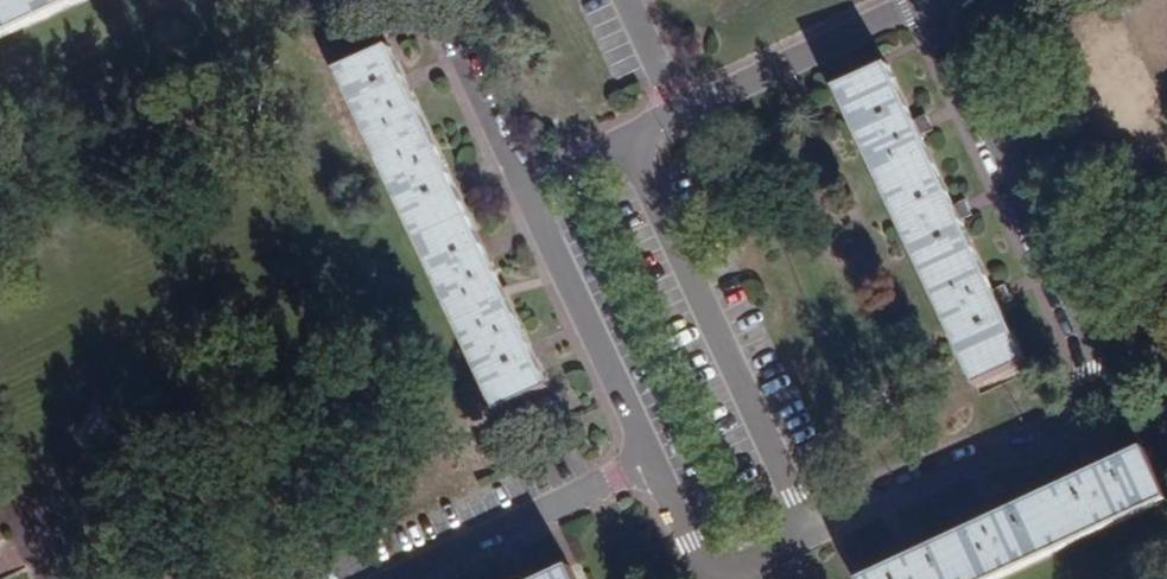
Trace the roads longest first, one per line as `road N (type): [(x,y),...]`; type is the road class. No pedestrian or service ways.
road 1 (residential): [(925,0),(1091,385),(1045,445),(1004,446),(957,462),(811,529)]
road 2 (residential): [(811,529),(626,144)]
road 3 (residential): [(650,457),(520,187)]
road 4 (residential): [(393,578),(650,457)]
road 5 (residential): [(678,112),(919,0)]
road 6 (residential): [(762,554),(711,576),(650,457)]
road 7 (residential): [(520,187),(452,46)]
road 8 (residential): [(624,0),(678,112)]

